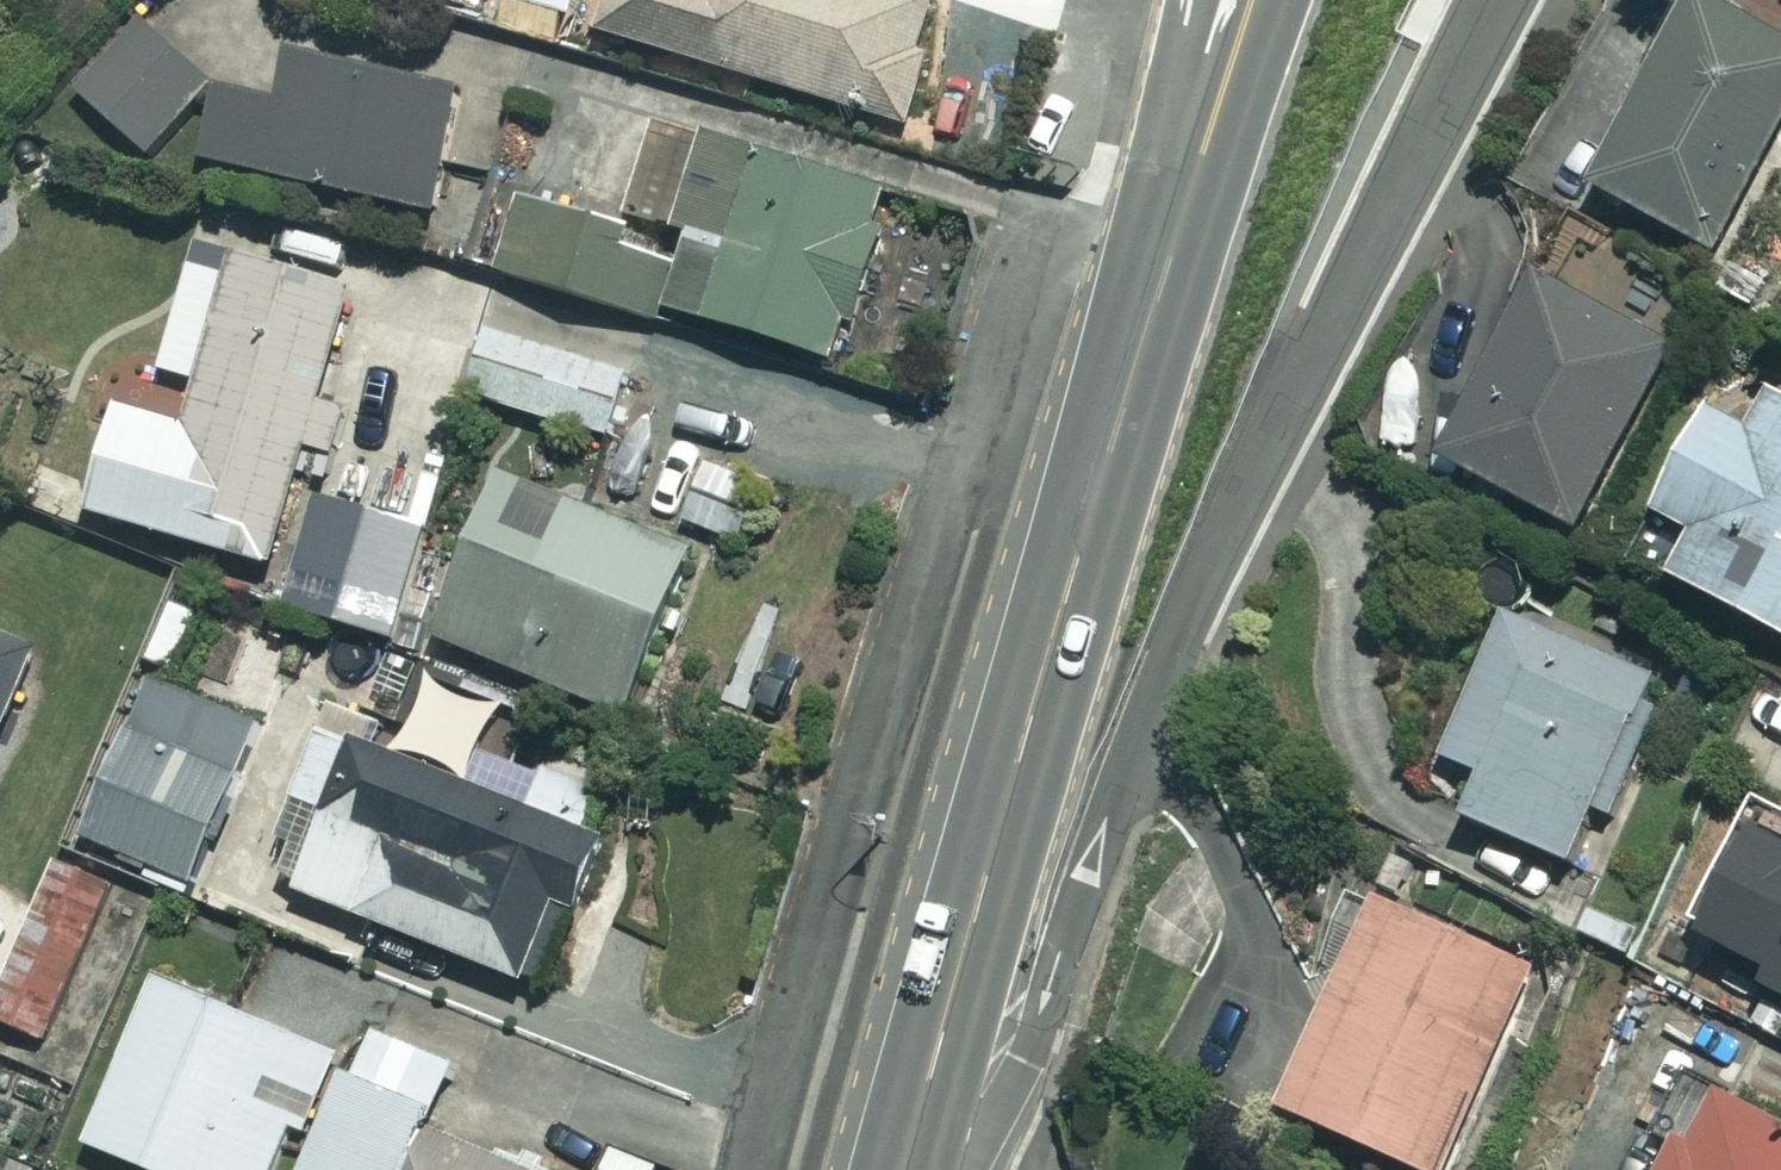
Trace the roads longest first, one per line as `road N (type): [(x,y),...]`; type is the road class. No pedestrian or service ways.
road 1 (residential): [(1503,0),(1137,744),(1025,1062),(954,1169)]
road 2 (secondary): [(1172,250),(1020,747),(906,1169)]
road 3 (secondary): [(1286,0),(1254,91),(1172,250)]
road 4 (secondary): [(1172,250),(1208,0)]

